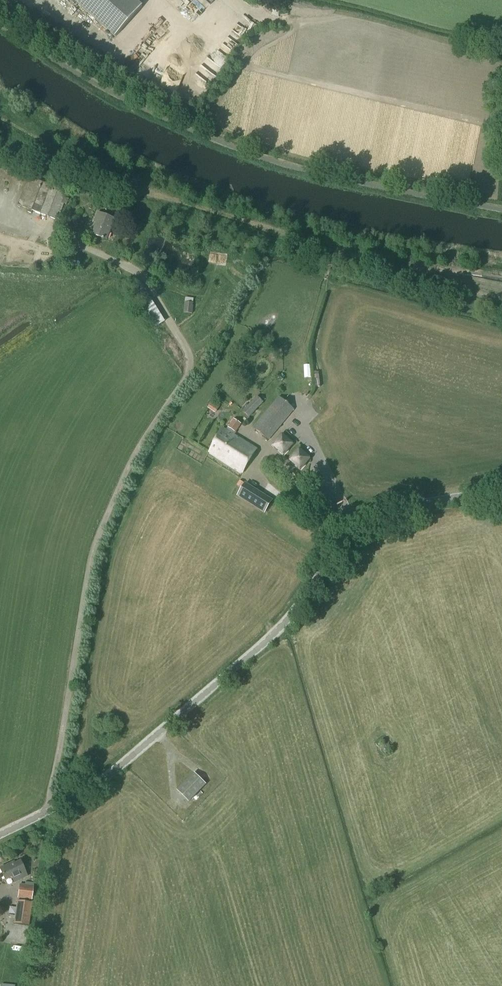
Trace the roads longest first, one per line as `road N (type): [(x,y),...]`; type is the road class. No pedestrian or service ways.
road 1 (unclassified): [(48,811),(107,778),(274,631),(360,524),(404,506),(501,490)]
road 2 (unclassified): [(48,811),(73,724),(108,524),(188,375),(186,346),(149,288)]

